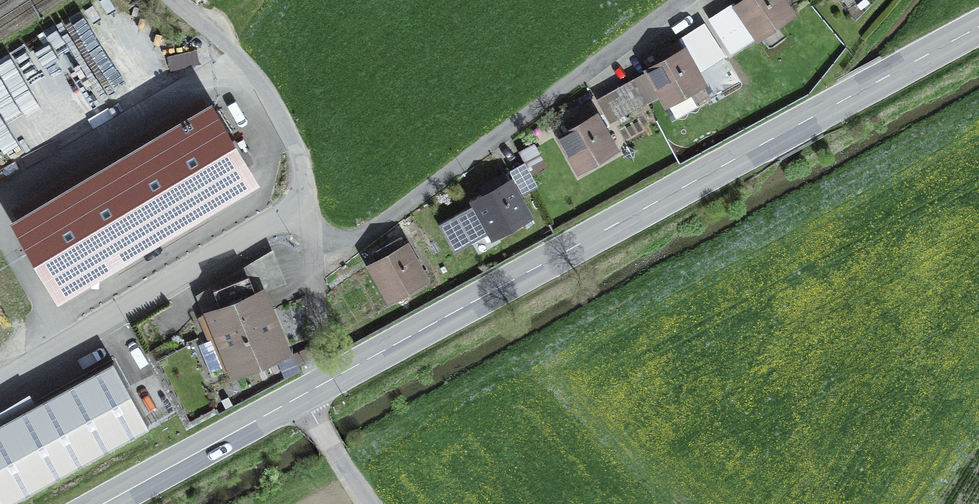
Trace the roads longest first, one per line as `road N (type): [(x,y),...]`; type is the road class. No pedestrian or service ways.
road 1 (secondary): [(978,19),(290,395)]
road 2 (residential): [(670,0),(389,206),(345,231),(299,222)]
road 3 (unclassified): [(0,377),(287,241),(299,222)]
road 4 (unclassified): [(299,222),(303,159),(272,97),(171,0)]
road 5 (secondary): [(290,395),(101,503)]
road 6 (unclassified): [(364,503),(290,395)]

